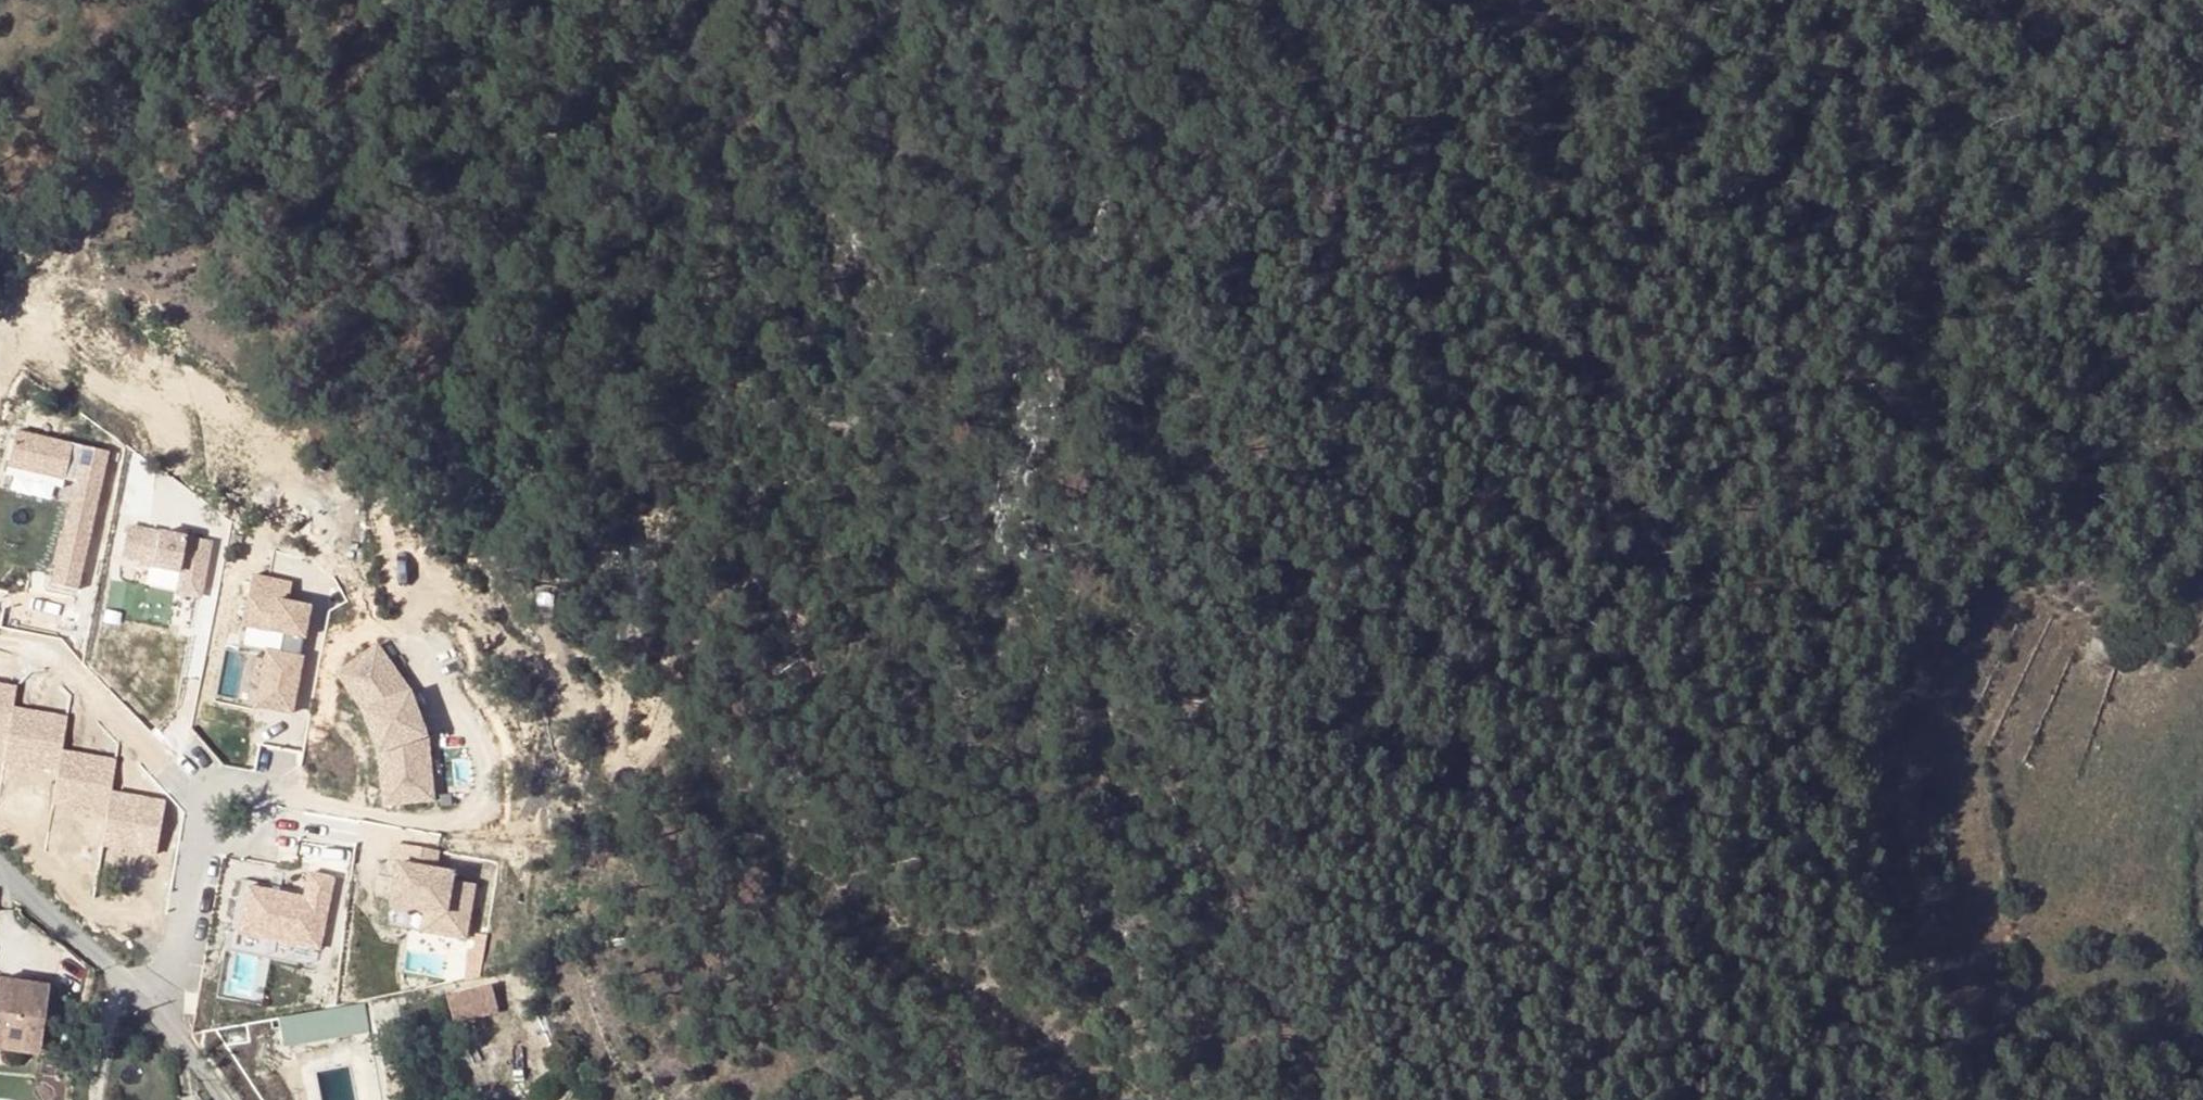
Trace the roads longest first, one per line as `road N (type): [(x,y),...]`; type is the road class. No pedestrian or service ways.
road 1 (unclassified): [(0,861),(90,945),(216,1099)]

